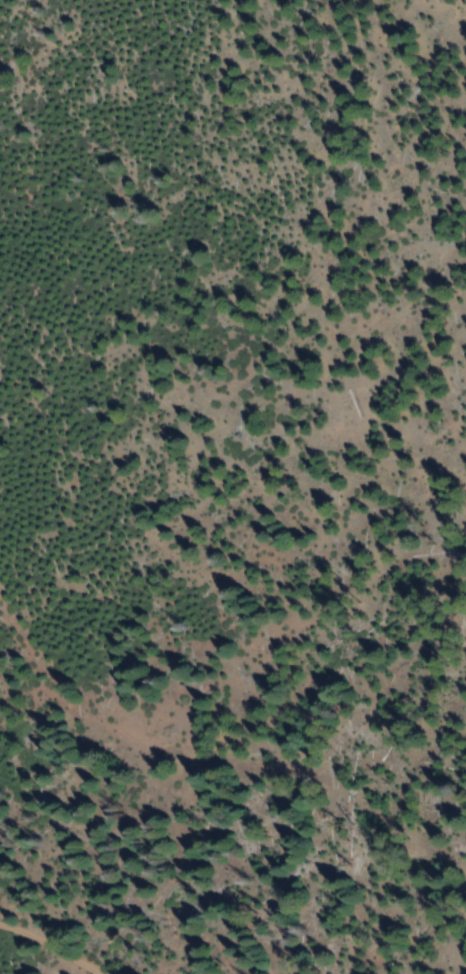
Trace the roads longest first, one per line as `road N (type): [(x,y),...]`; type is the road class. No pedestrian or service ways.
road 1 (track): [(0,599),(73,708),(121,739),(237,743),(465,799)]

